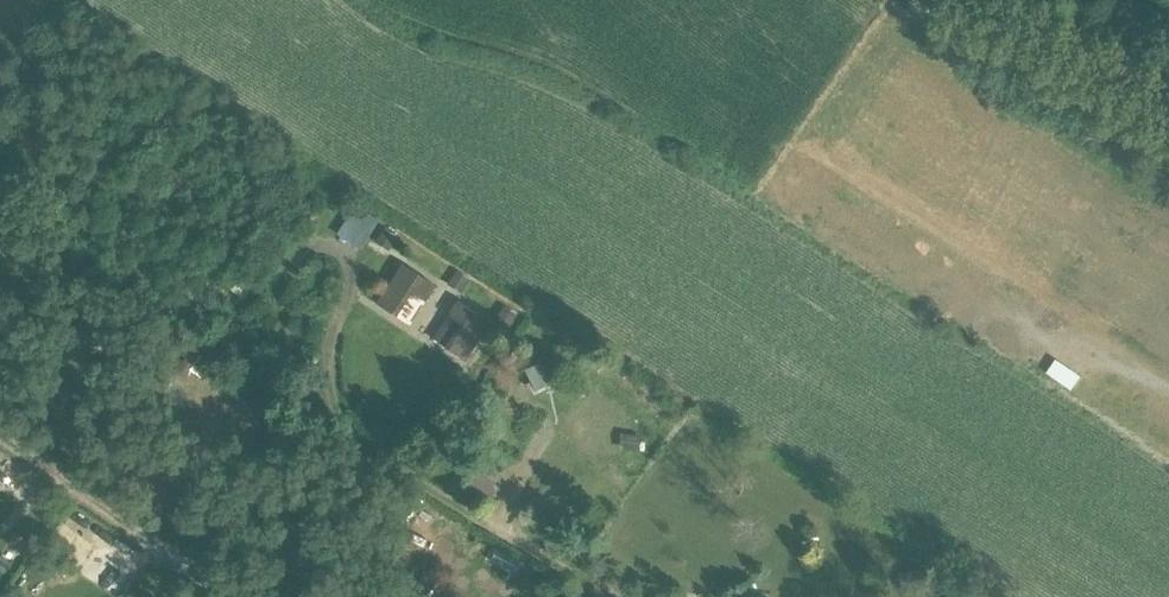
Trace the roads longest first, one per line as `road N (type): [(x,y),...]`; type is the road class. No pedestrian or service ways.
road 1 (residential): [(329,426),(598,596)]
road 2 (residential): [(231,596),(0,438)]
road 3 (track): [(944,0),(1168,142)]

